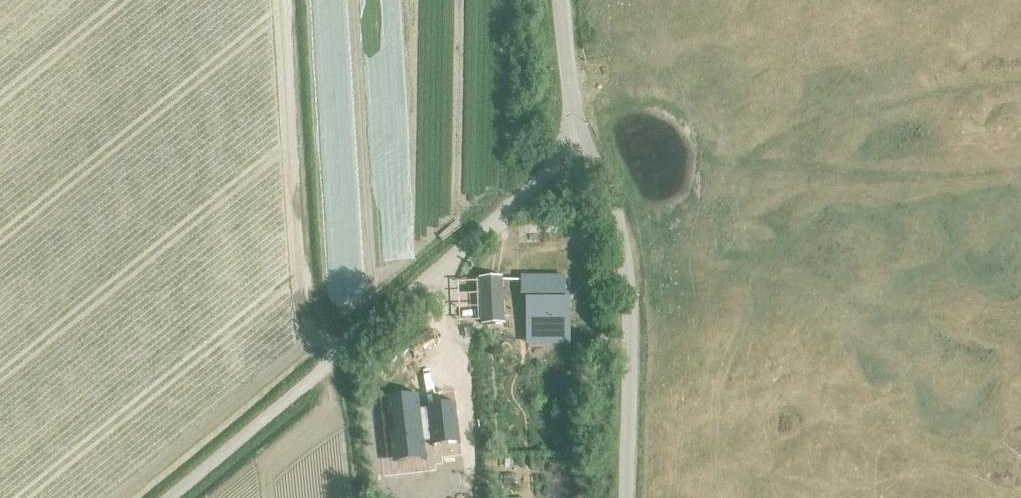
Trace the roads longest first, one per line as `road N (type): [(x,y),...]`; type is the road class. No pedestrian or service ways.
road 1 (unclassified): [(167,497),(506,210),(578,131)]
road 2 (unclassified): [(623,497),(632,275),(614,204),(578,131)]
road 3 (track): [(338,356),(314,312),(296,0)]
road 4 (unclassified): [(578,131),(561,0)]

